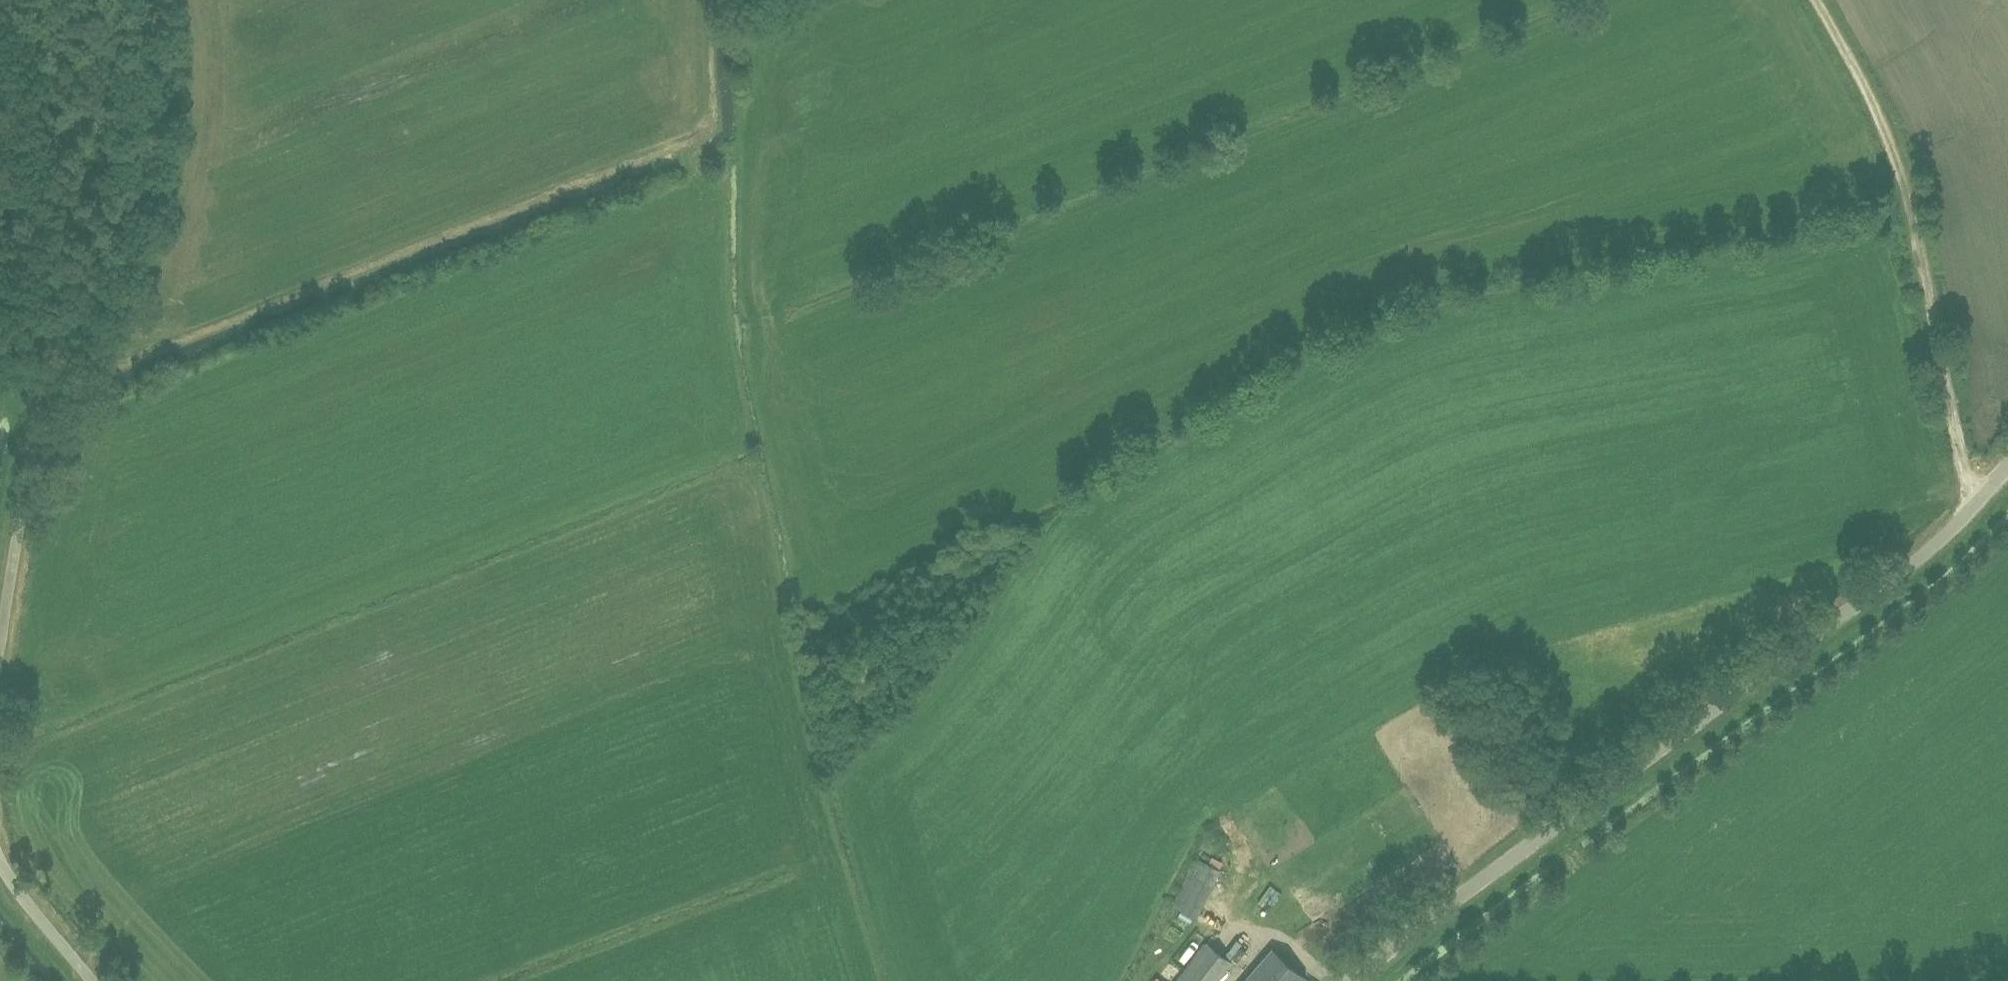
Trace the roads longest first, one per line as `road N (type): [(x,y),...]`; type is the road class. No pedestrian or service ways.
road 1 (unclassified): [(1354,980),(1944,538),(2007,467)]
road 2 (unclassified): [(0,644),(39,413),(141,154),(151,81),(144,0)]
road 3 (track): [(1982,498),(1966,464),(1897,165),(1869,94),(1816,0)]
road 4 (unclassified): [(93,980),(0,863)]

